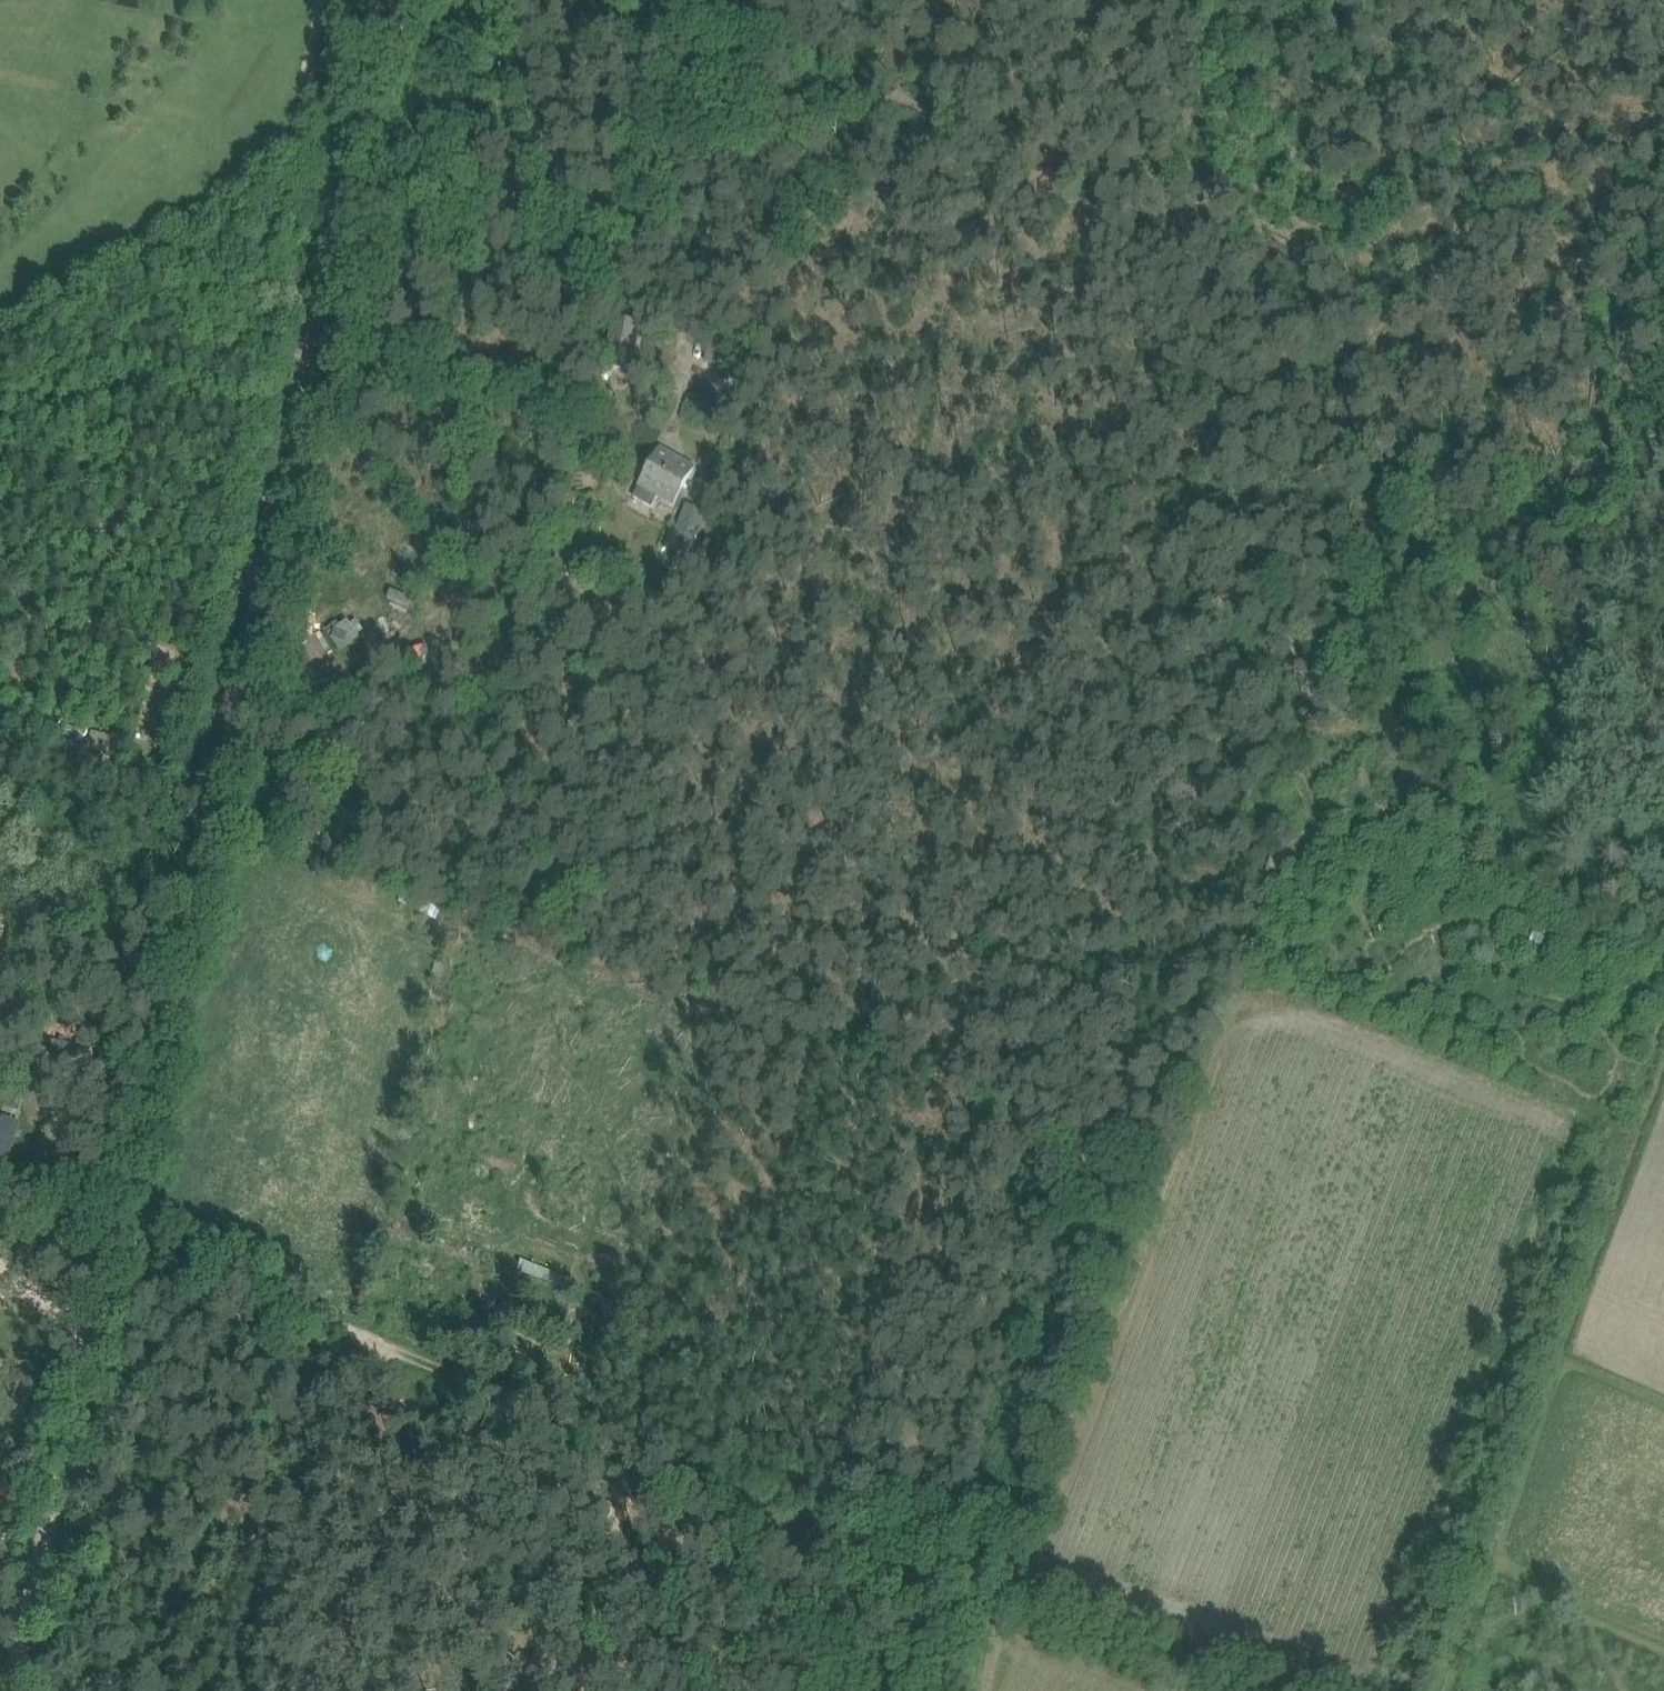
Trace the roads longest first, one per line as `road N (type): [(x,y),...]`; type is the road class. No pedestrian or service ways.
road 1 (track): [(0,1605),(385,0)]

